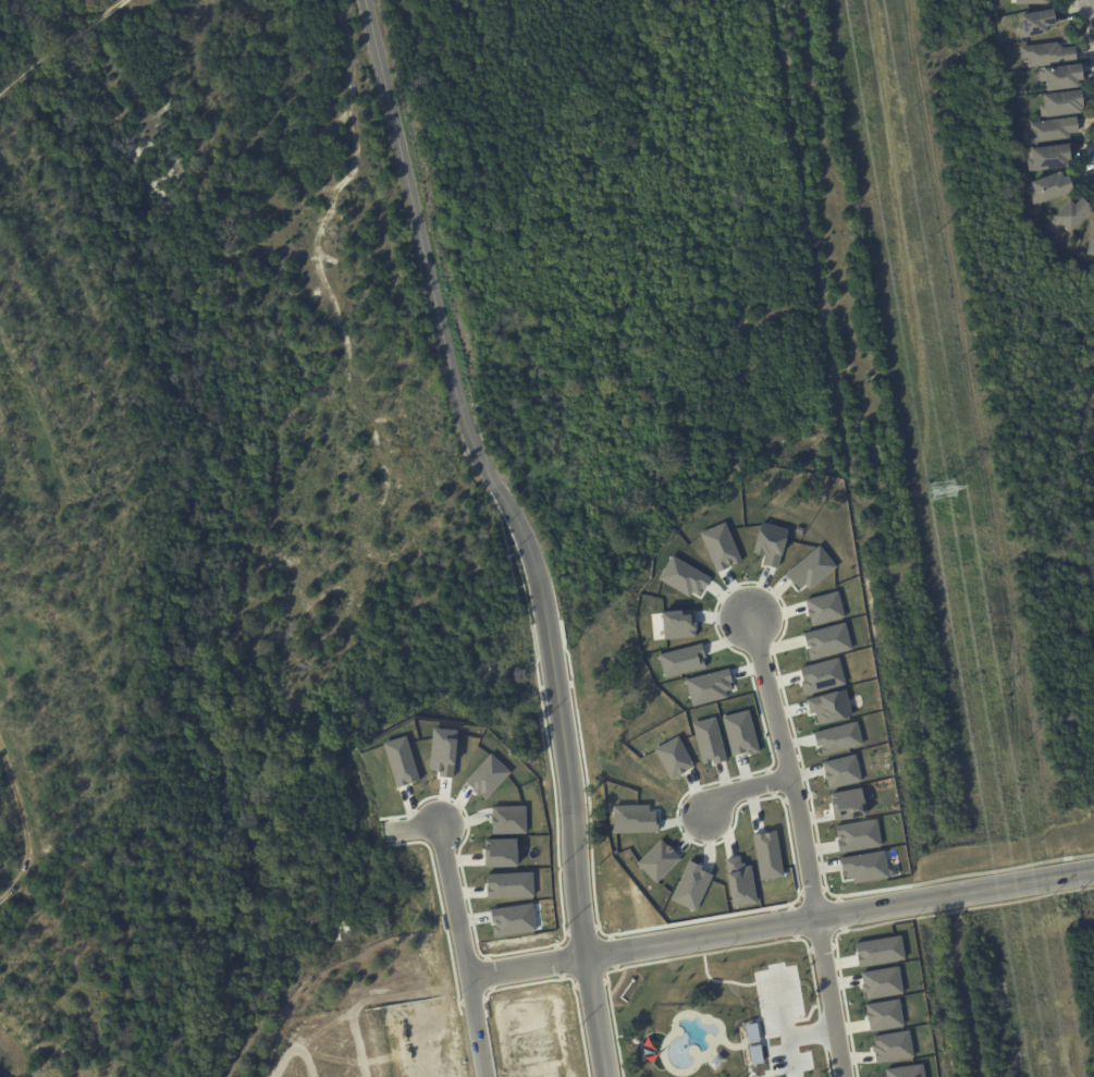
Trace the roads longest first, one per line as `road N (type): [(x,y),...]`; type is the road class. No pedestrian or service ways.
road 1 (tertiary): [(540,605),(452,383),(363,0)]
road 2 (tertiary): [(597,952),(1093,869)]
road 3 (residential): [(750,614),(852,1076)]
road 4 (tertiary): [(617,1076),(574,757),(553,664)]
road 5 (residential): [(485,1076),(444,822)]
road 6 (track): [(120,0),(0,95)]
road 7 (track): [(0,758),(22,853),(0,897)]
road 8 (residential): [(468,977),(597,952)]

